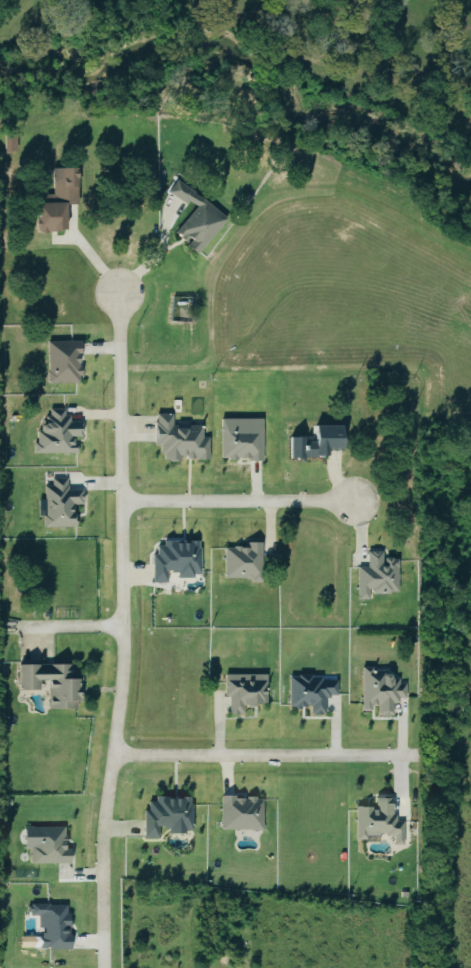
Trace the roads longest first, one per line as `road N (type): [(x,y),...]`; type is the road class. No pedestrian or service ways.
road 1 (residential): [(104,967),(102,844),(123,676),(120,293)]
road 2 (residential): [(420,757),(113,755)]
road 3 (residential): [(356,501),(122,502)]
road 4 (residential): [(2,626),(123,624)]

